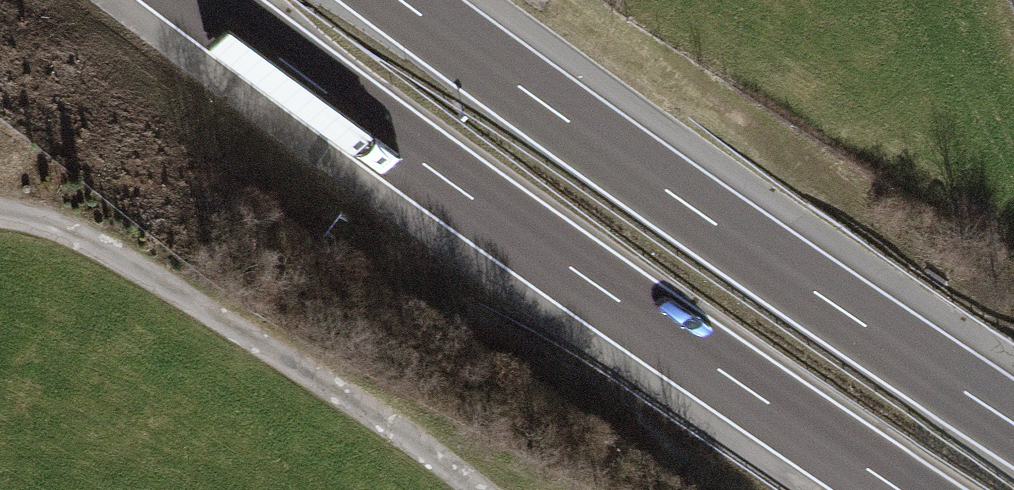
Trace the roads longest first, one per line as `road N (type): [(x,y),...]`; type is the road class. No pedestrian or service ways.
road 1 (motorway): [(196,0),(894,489)]
road 2 (motorway): [(1013,423),(405,0)]
road 3 (track): [(483,489),(94,239),(0,219)]

